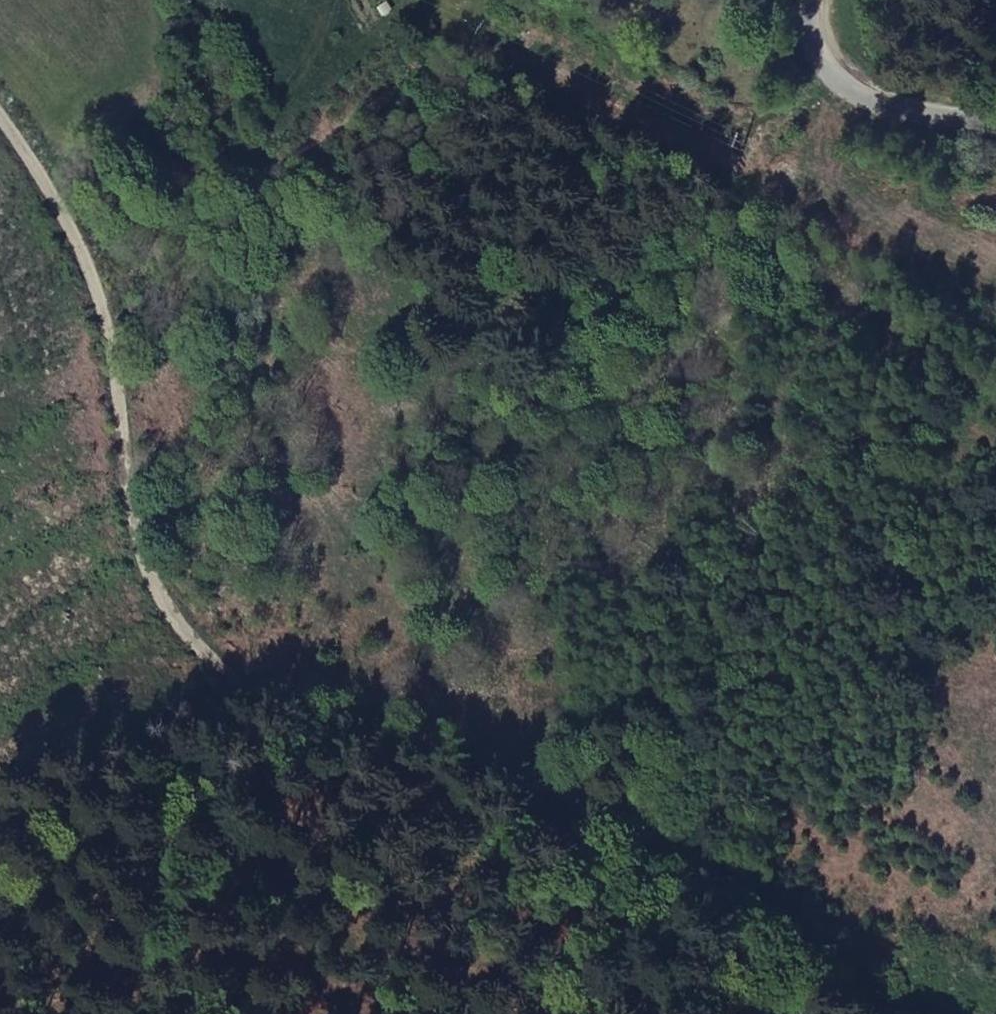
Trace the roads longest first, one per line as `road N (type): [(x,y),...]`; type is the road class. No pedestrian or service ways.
road 1 (track): [(0,119),(86,253),(111,340),(138,548),(163,602),(247,694),(355,739),(548,782),(671,845),(881,1013)]
road 2 (unclassified): [(812,0),(819,57),(877,105),(995,123)]

